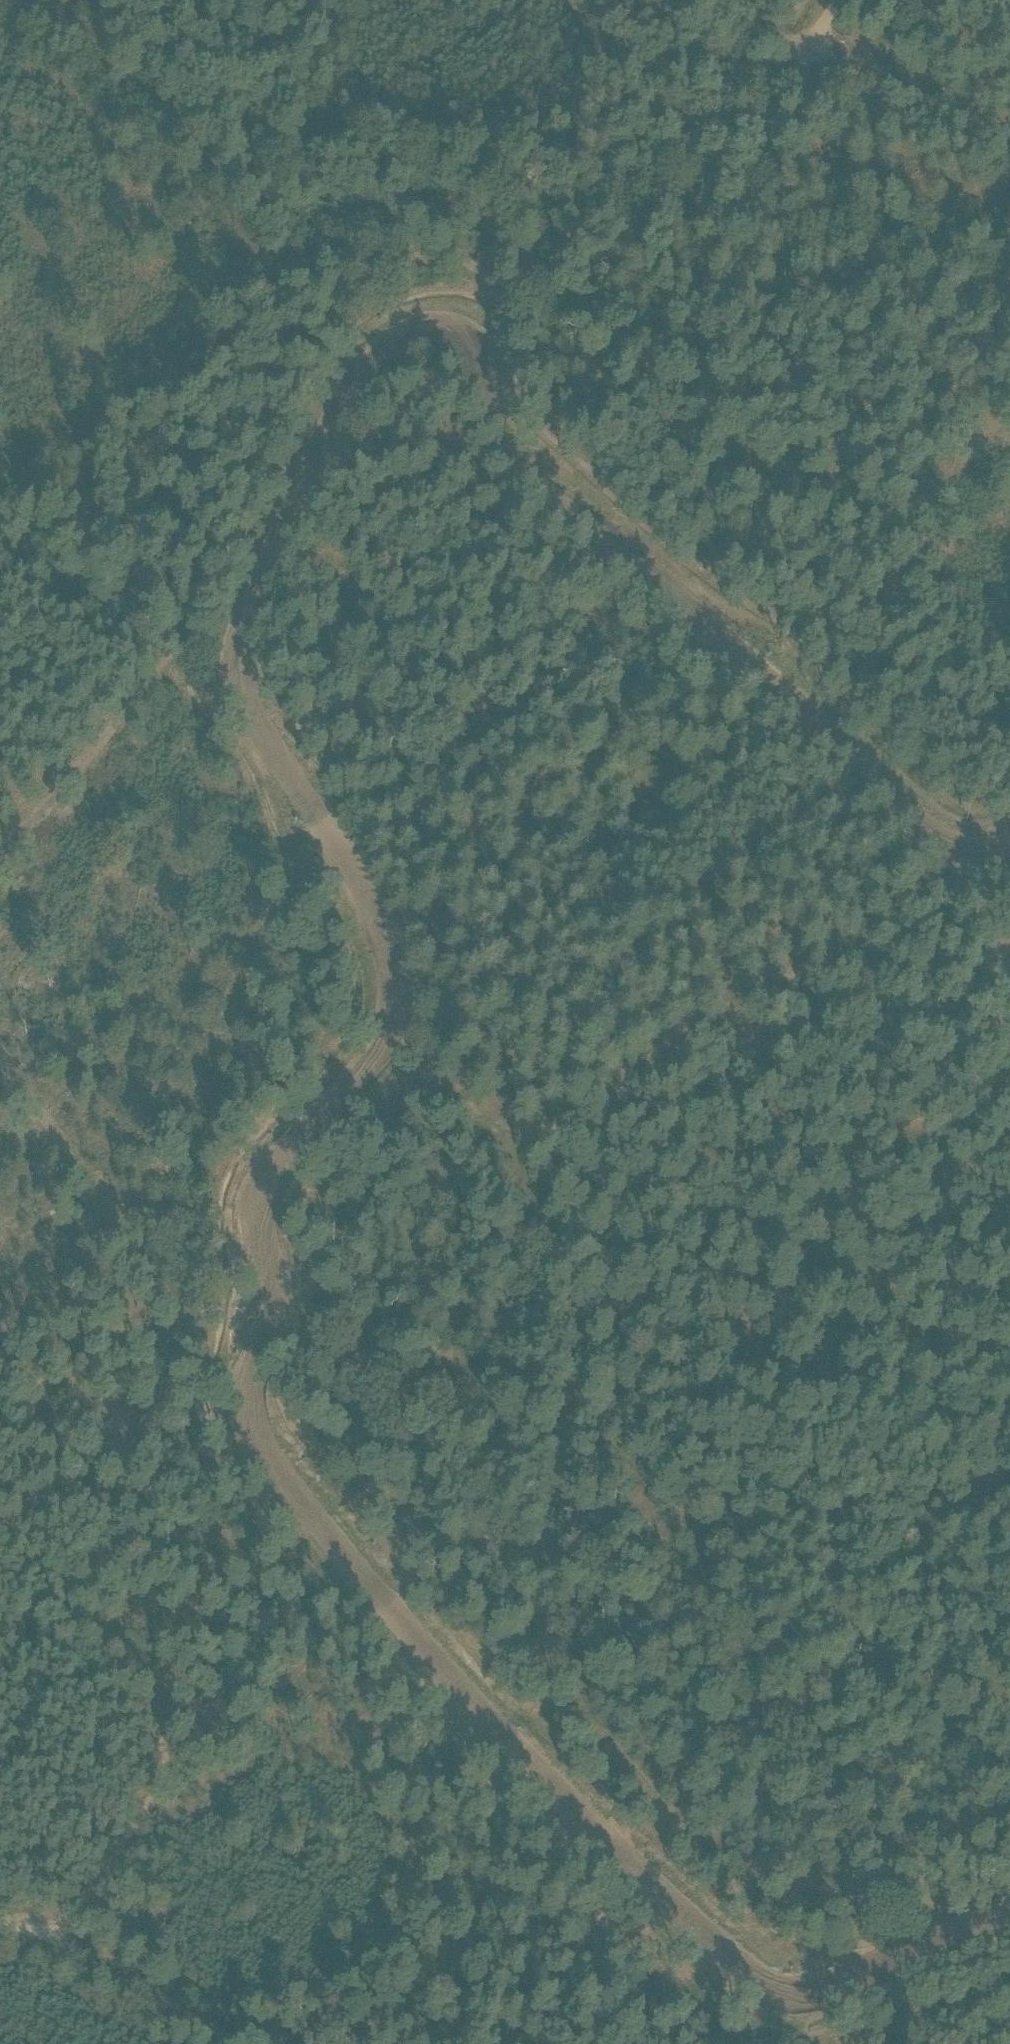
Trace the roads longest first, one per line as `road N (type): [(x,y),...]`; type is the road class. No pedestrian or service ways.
road 1 (track): [(0,1067),(223,1376)]
road 2 (track): [(240,2043),(0,1931)]
road 3 (track): [(1009,991),(968,852)]

